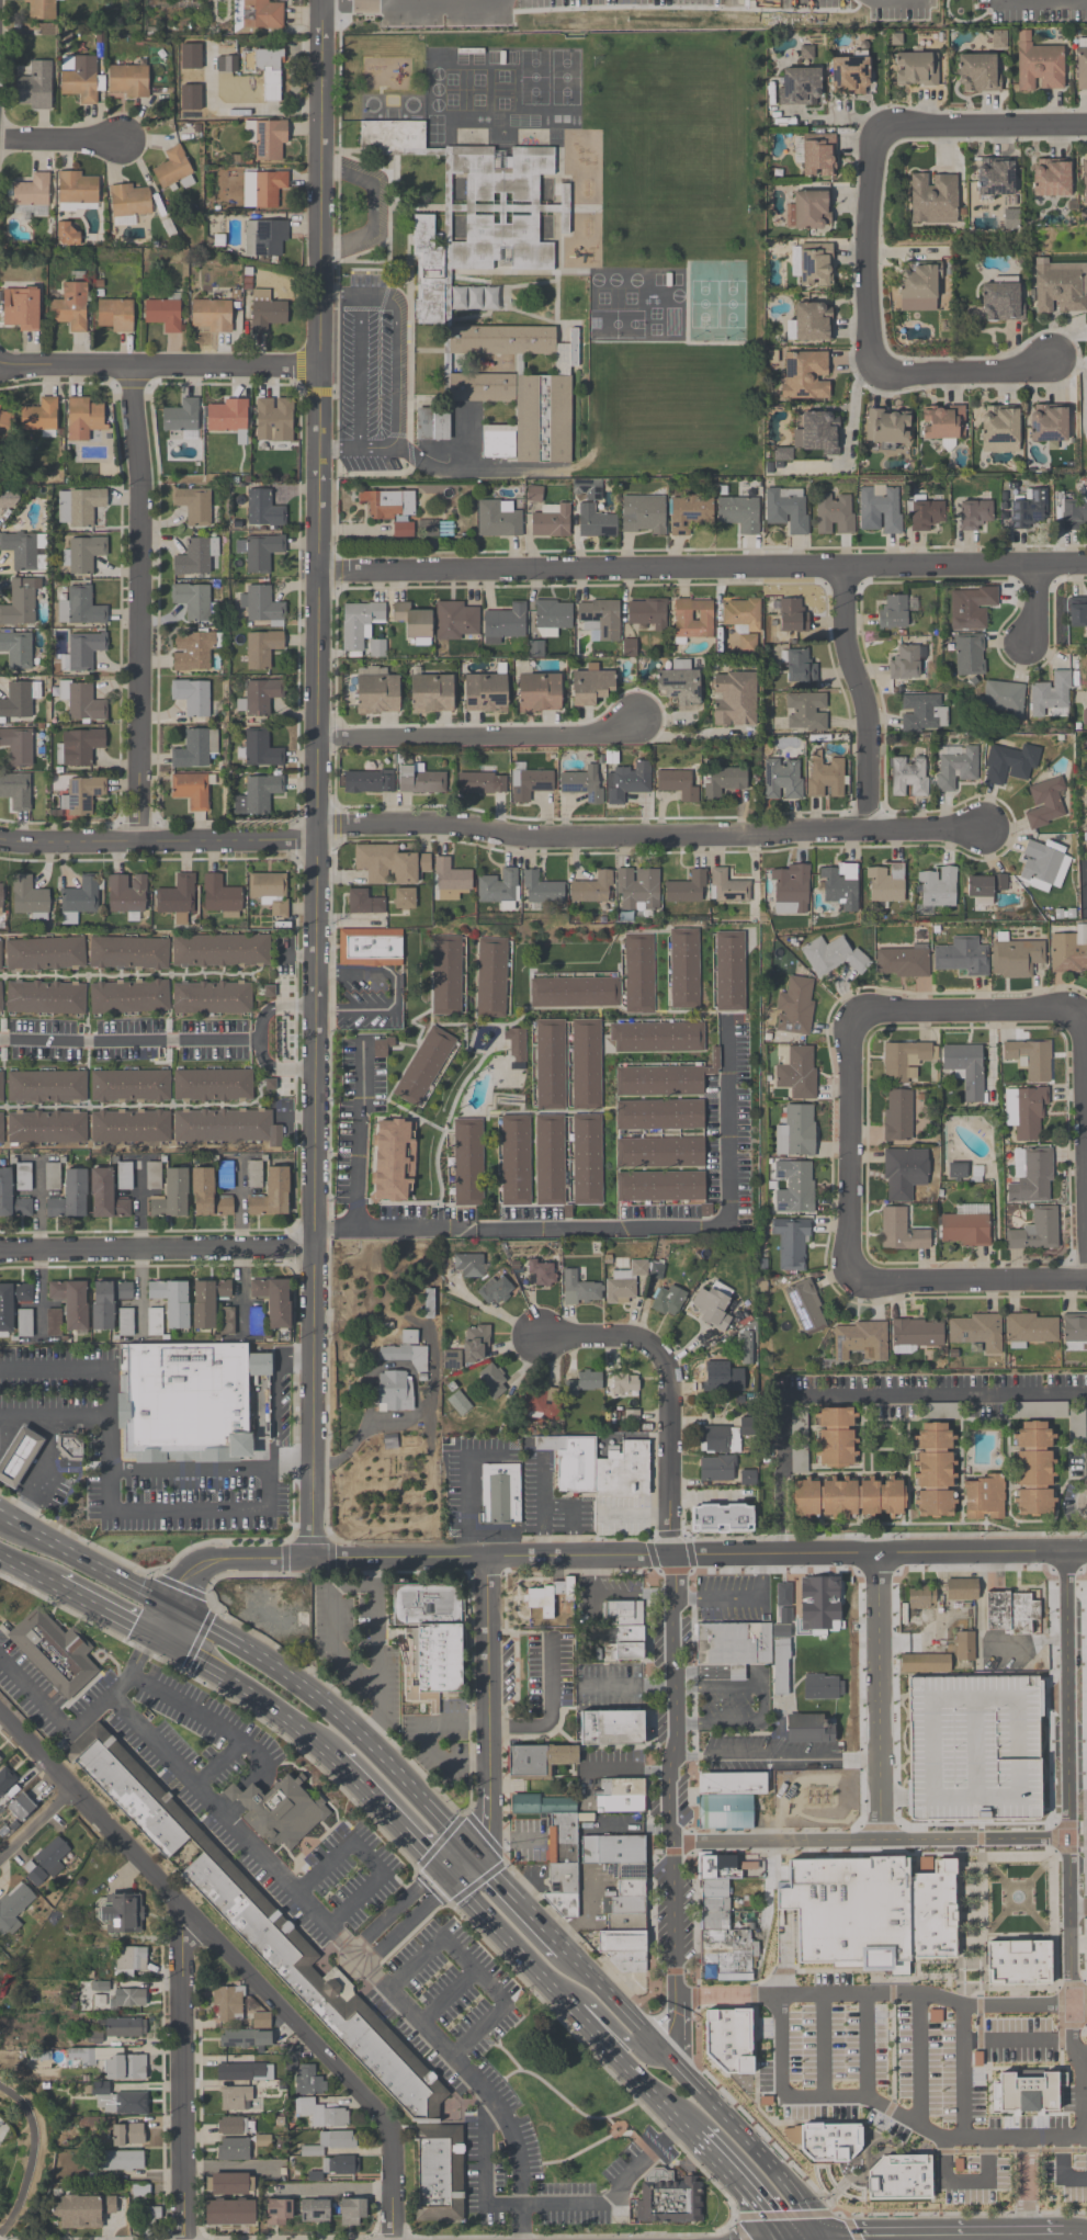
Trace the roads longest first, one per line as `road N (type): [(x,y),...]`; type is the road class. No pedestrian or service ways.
road 1 (tertiary): [(324,0),(312,1559)]
road 2 (residential): [(0,839),(139,842),(444,824),(533,839),(984,830)]
road 3 (residential): [(542,1337),(647,1339),(668,1364),(670,1841),(680,2029),(671,2060)]
road 4 (tertiary): [(312,1559),(1086,1549)]
road 5 (residential): [(319,573),(1086,569)]
road 6 (residential): [(0,1711),(392,2125),(393,2239)]
road 7 (residential): [(315,1231),(731,1224),(731,1034)]
road 8 (residential): [(133,370),(141,485),(139,842)]
road 9 (residential): [(1065,1550),(1069,2001)]
road 10 (residential): [(679,1998),(1086,2001)]
road 11 (residential): [(1086,1392),(785,1395),(781,1496)]
road 12 (residential): [(670,1841),(1069,1839)]
road 13 (primary): [(472,1846),(335,1709),(171,1604)]
road 14 (primary): [(446,1879),(697,2135)]
road 15 (residential): [(486,1557),(488,1824),(446,1879)]
road 16 (residential): [(182,1904),(184,2239)]
road 17 (residential): [(0,370),(324,370)]
road 18 (residential): [(316,737),(605,733),(636,717)]
road 19 (residential): [(0,1251),(315,1248)]
road 20 (residential): [(880,1552),(883,1839)]
road 21 (residential): [(862,1011),(849,1032),(848,1268),(860,1278)]
road 22 (primary): [(817,2239),(783,2182),(644,2033)]
road 23 (residential): [(845,569),(845,642),(868,736),(868,834)]
road 24 (residential): [(256,1043),(0,1042)]
road 25 (residential): [(876,364),(868,343),(870,157),(882,126)]
road 26 (residential): [(862,1011),(1068,1008),(1085,1028)]
road 27 (residential): [(860,1278),(1086,1277)]
road 28 (primary): [(155,1643),(234,1684),(329,1756)]
road 29 (residential): [(882,126),(1086,124)]
road 30 (residential): [(355,1230),(363,1042)]
road 31 (primary): [(171,1604),(11,1518)]
road 32 (residential): [(1051,358),(1009,370),(904,375),(876,364)]
road 33 (primary): [(329,1756),(446,1879)]
road 34 (residential): [(324,1),(492,0)]
road 35 (residential): [(312,1559),(211,1560),(171,1604)]
road 36 (residential): [(314,1072),(264,1066),(256,1043),(272,1010),(314,1007)]
road 37 (primary): [(566,1948),(472,1846)]
road 38 (primary): [(697,2135),(782,2239)]
road 39 (primary): [(566,1999),(585,1999),(621,2036),(671,2060)]
road 40 (residential): [(1085,1028),(1086,1152)]
road 41 (residential): [(0,143),(123,143)]

